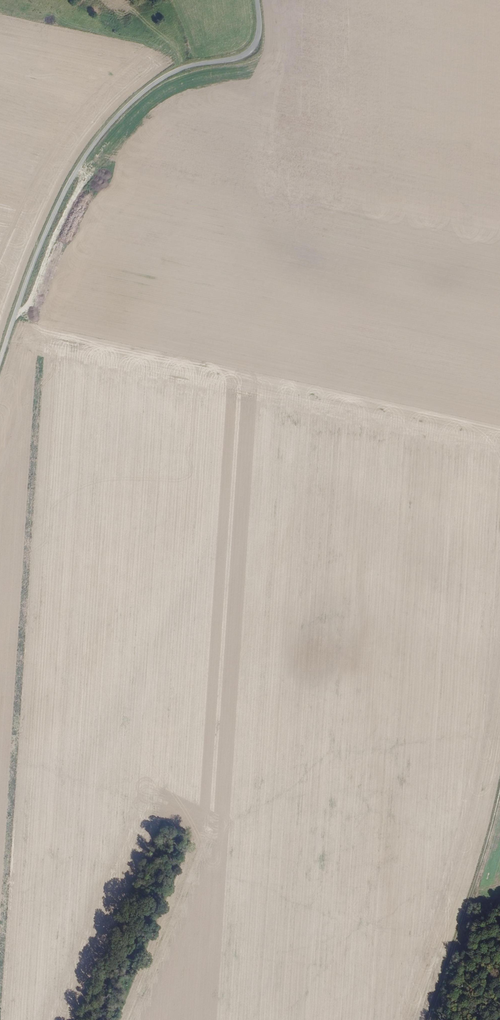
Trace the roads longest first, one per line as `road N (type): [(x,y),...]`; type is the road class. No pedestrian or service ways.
road 1 (tertiary): [(257,0),(256,39),(243,56),(153,83),(92,145),(0,364)]
road 2 (track): [(499,797),(430,1019)]

